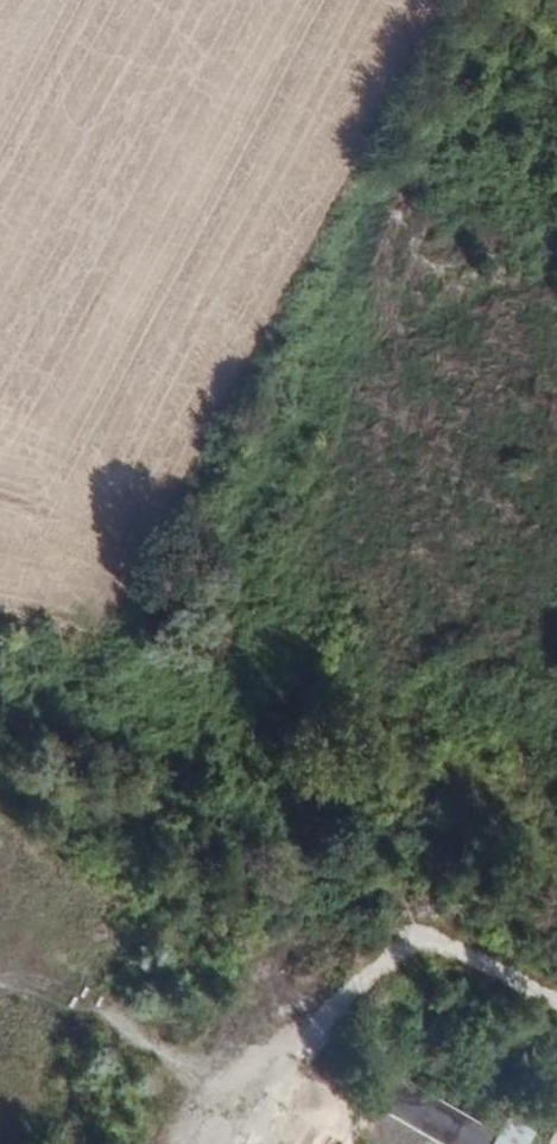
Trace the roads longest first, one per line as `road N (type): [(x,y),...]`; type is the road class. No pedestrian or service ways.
road 1 (track): [(0,985),(68,990),(248,1096)]

